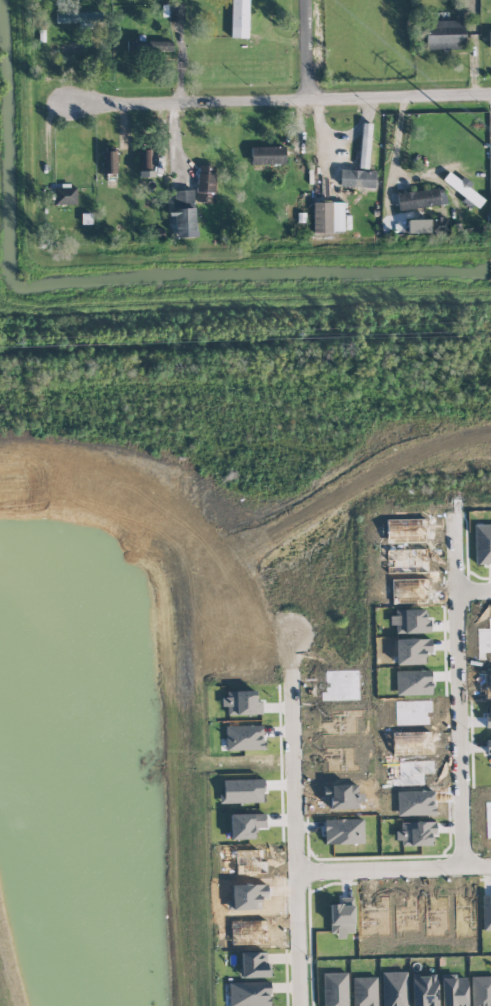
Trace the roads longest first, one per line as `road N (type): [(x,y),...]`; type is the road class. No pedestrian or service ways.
road 1 (residential): [(65,107),(490,95)]
road 2 (residential): [(463,873),(453,529)]
road 3 (residential): [(490,872),(296,877),(300,1005)]
road 4 (residential): [(296,877),(288,644)]

